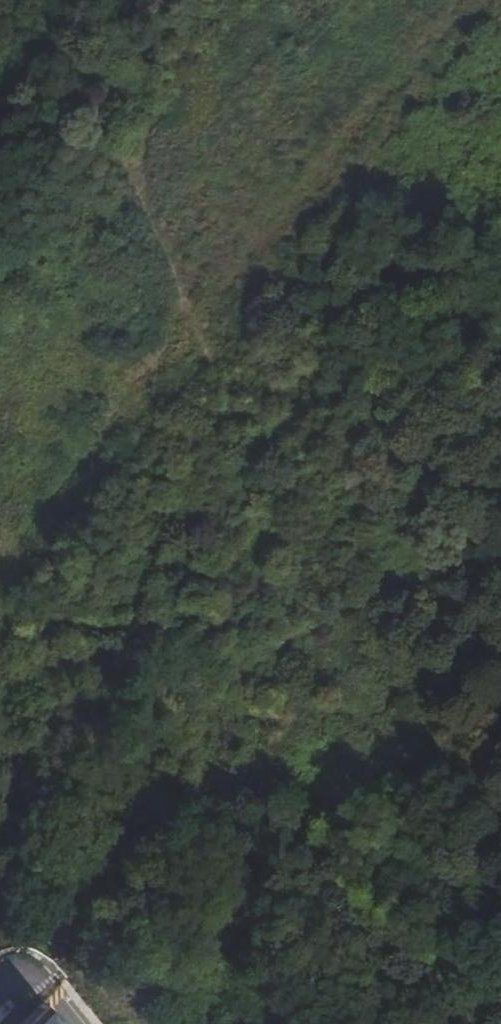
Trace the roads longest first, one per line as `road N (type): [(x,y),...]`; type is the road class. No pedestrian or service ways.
road 1 (track): [(33,975),(166,792)]

